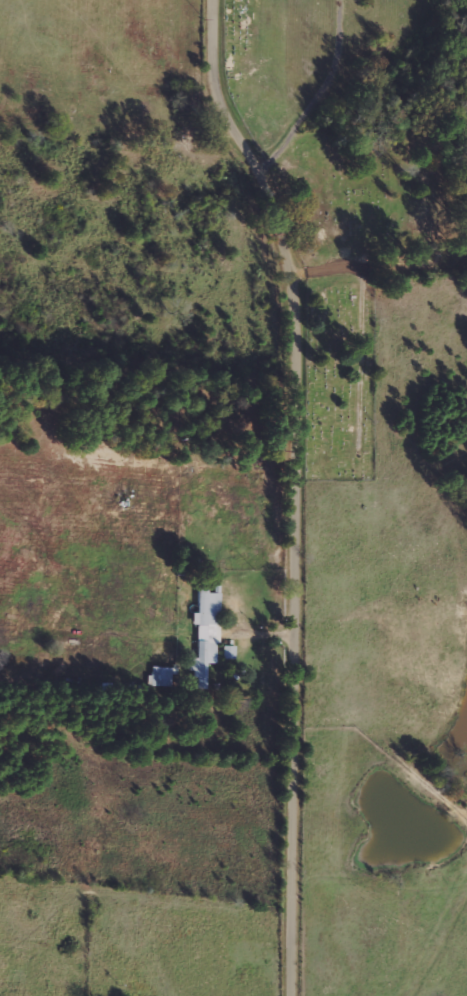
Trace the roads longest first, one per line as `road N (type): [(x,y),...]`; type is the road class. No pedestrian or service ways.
road 1 (residential): [(302,995),(293,328)]
road 2 (residential): [(293,328),(284,257),(219,106),(211,0)]
road 3 (residential): [(403,995),(466,864)]

